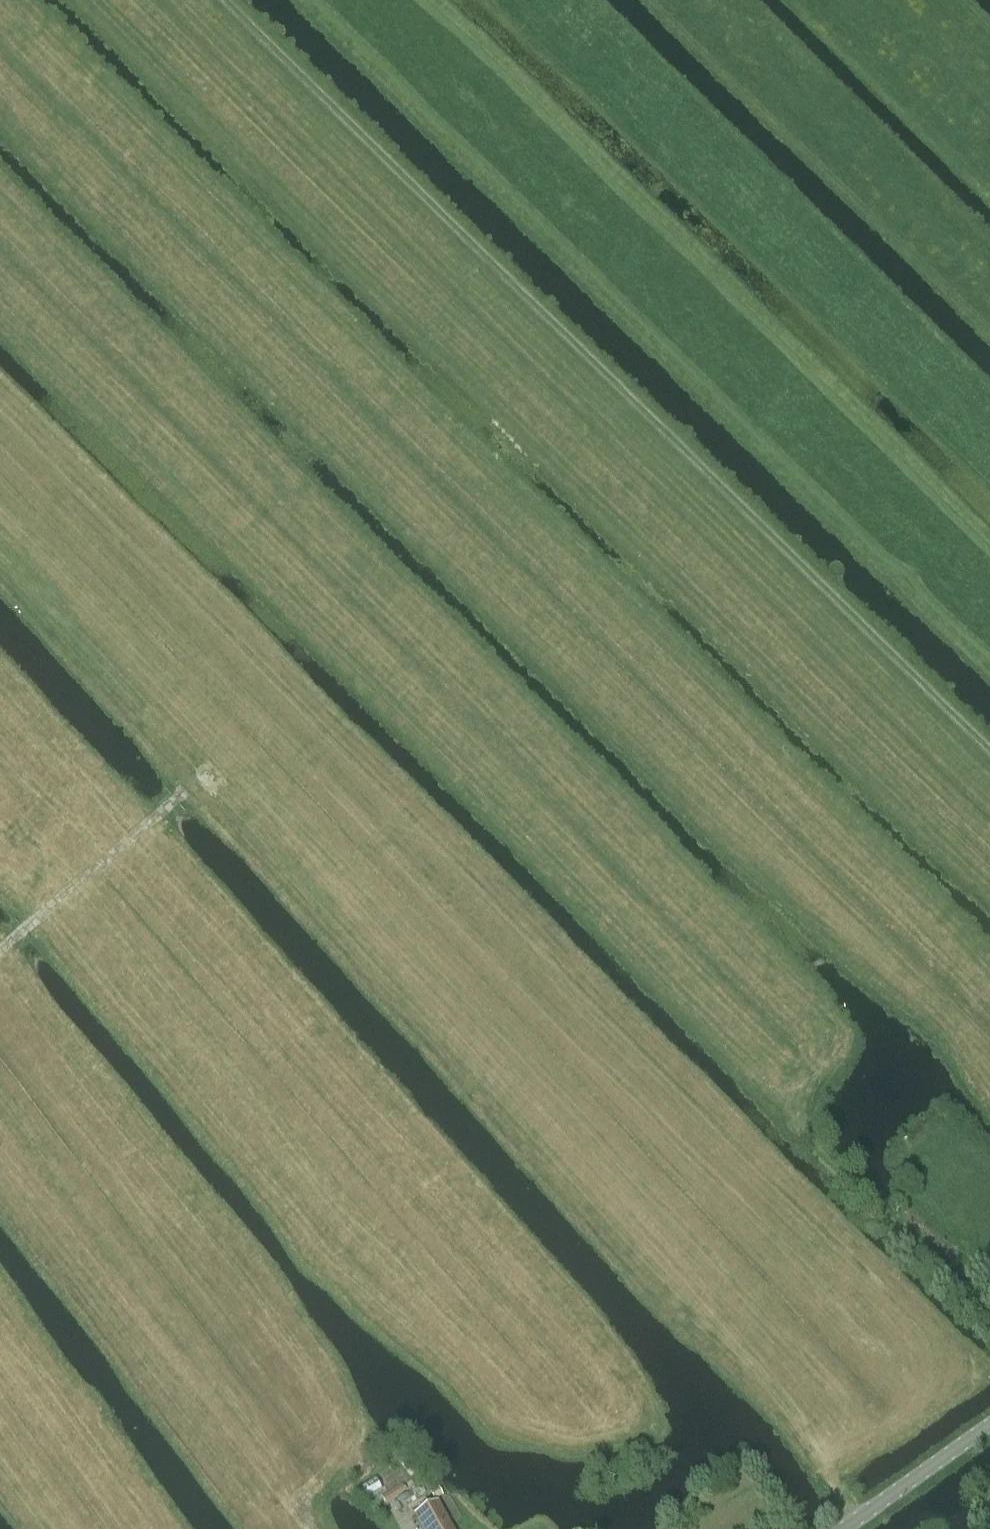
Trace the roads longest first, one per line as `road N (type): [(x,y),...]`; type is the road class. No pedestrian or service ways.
road 1 (track): [(190,789),(0,947)]
road 2 (tertiary): [(989,1425),(842,1528)]

